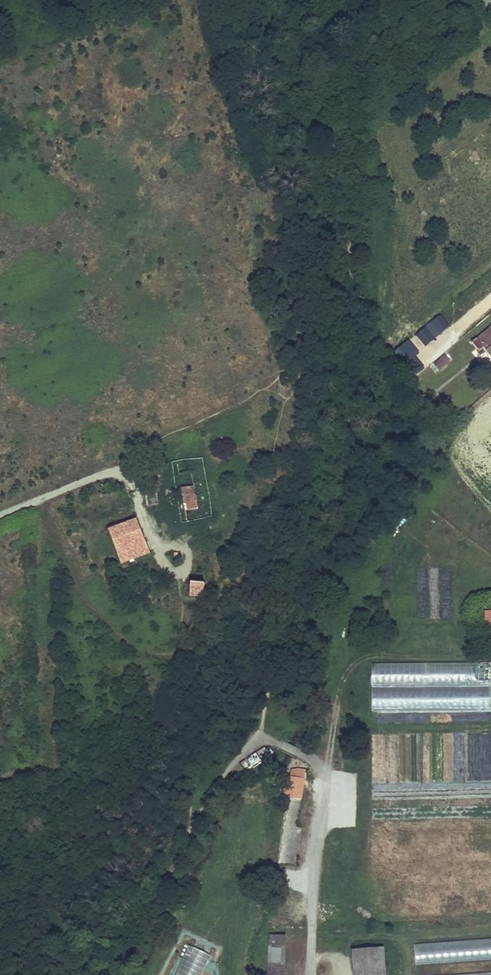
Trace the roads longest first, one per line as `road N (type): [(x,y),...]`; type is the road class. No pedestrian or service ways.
road 1 (track): [(190,828),(216,784),(258,741),(298,593),(353,496),(342,406),(345,263),(294,60),(288,0)]
road 2 (track): [(258,741),(303,754),(325,772),(309,974)]
road 3 (track): [(115,974),(190,828)]
road 4 (track): [(0,516),(118,468)]

